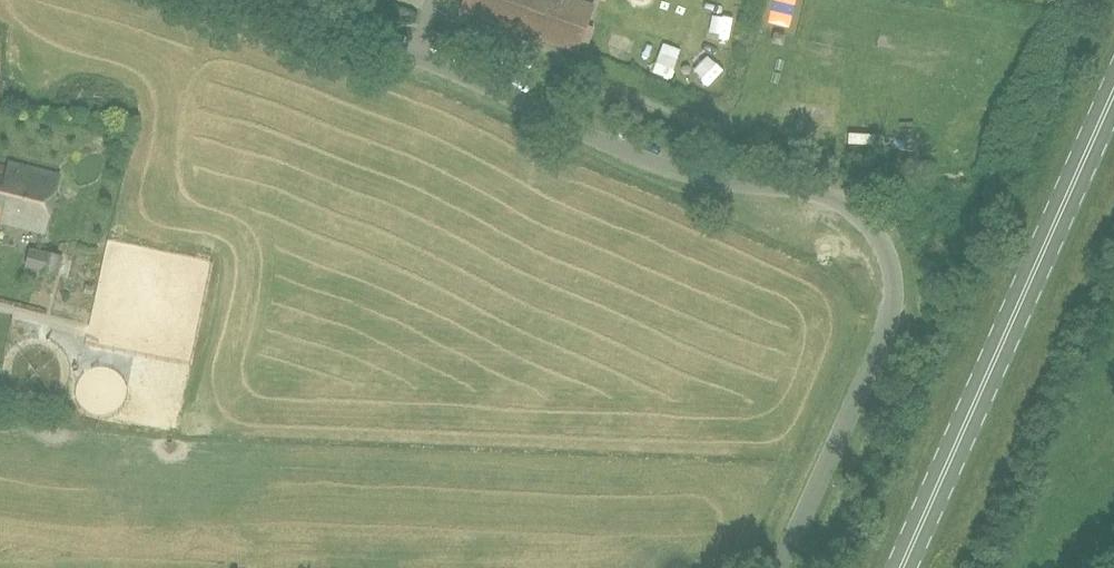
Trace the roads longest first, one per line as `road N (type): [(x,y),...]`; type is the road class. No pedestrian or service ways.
road 1 (unclassified): [(779,567),(883,339),(895,282),(880,234),(862,214),(826,194),(709,180),(613,146),(414,55),(269,0)]
road 2 (primary): [(904,567),(1113,93)]

